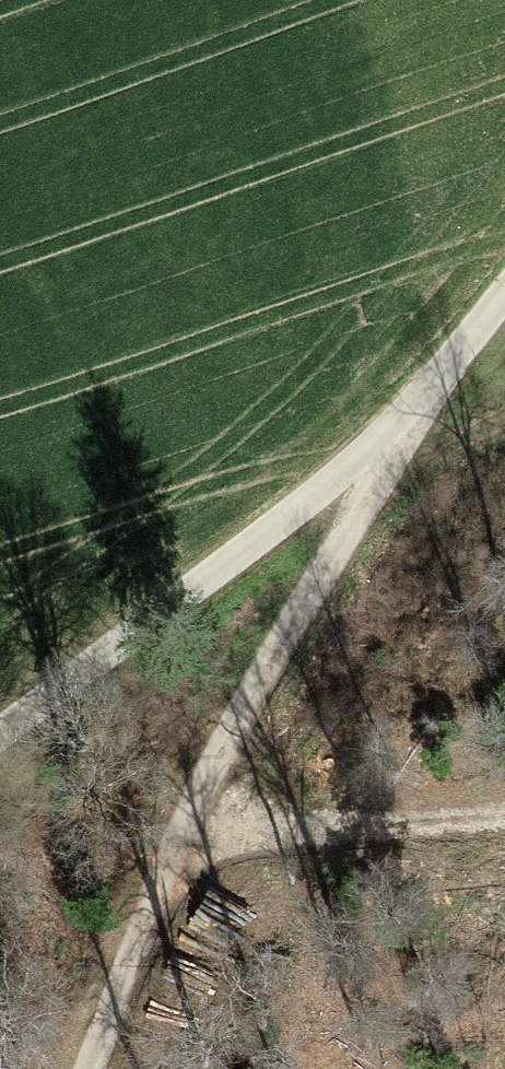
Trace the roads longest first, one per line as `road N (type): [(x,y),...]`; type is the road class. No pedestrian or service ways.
road 1 (unclassified): [(92,1068),(195,817),(394,447)]
road 2 (unclassified): [(0,735),(394,447)]
road 3 (track): [(195,817),(345,828),(504,814)]
road 4 (unclassified): [(394,447),(504,298)]

